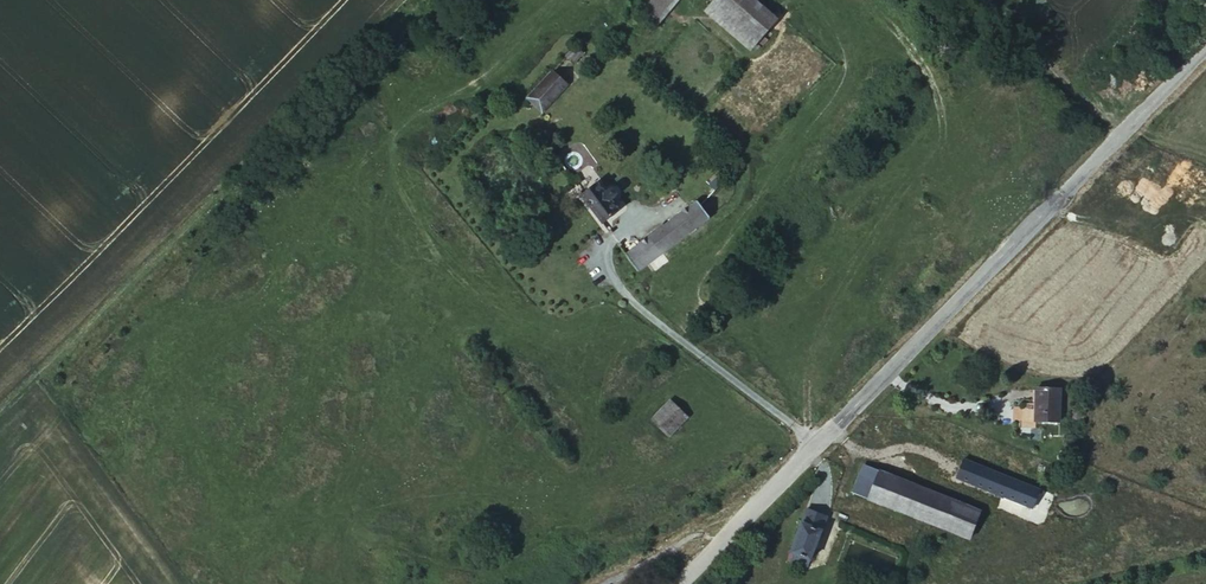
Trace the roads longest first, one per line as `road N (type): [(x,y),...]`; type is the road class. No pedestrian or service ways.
road 1 (unclassified): [(1063,192),(682,583)]

